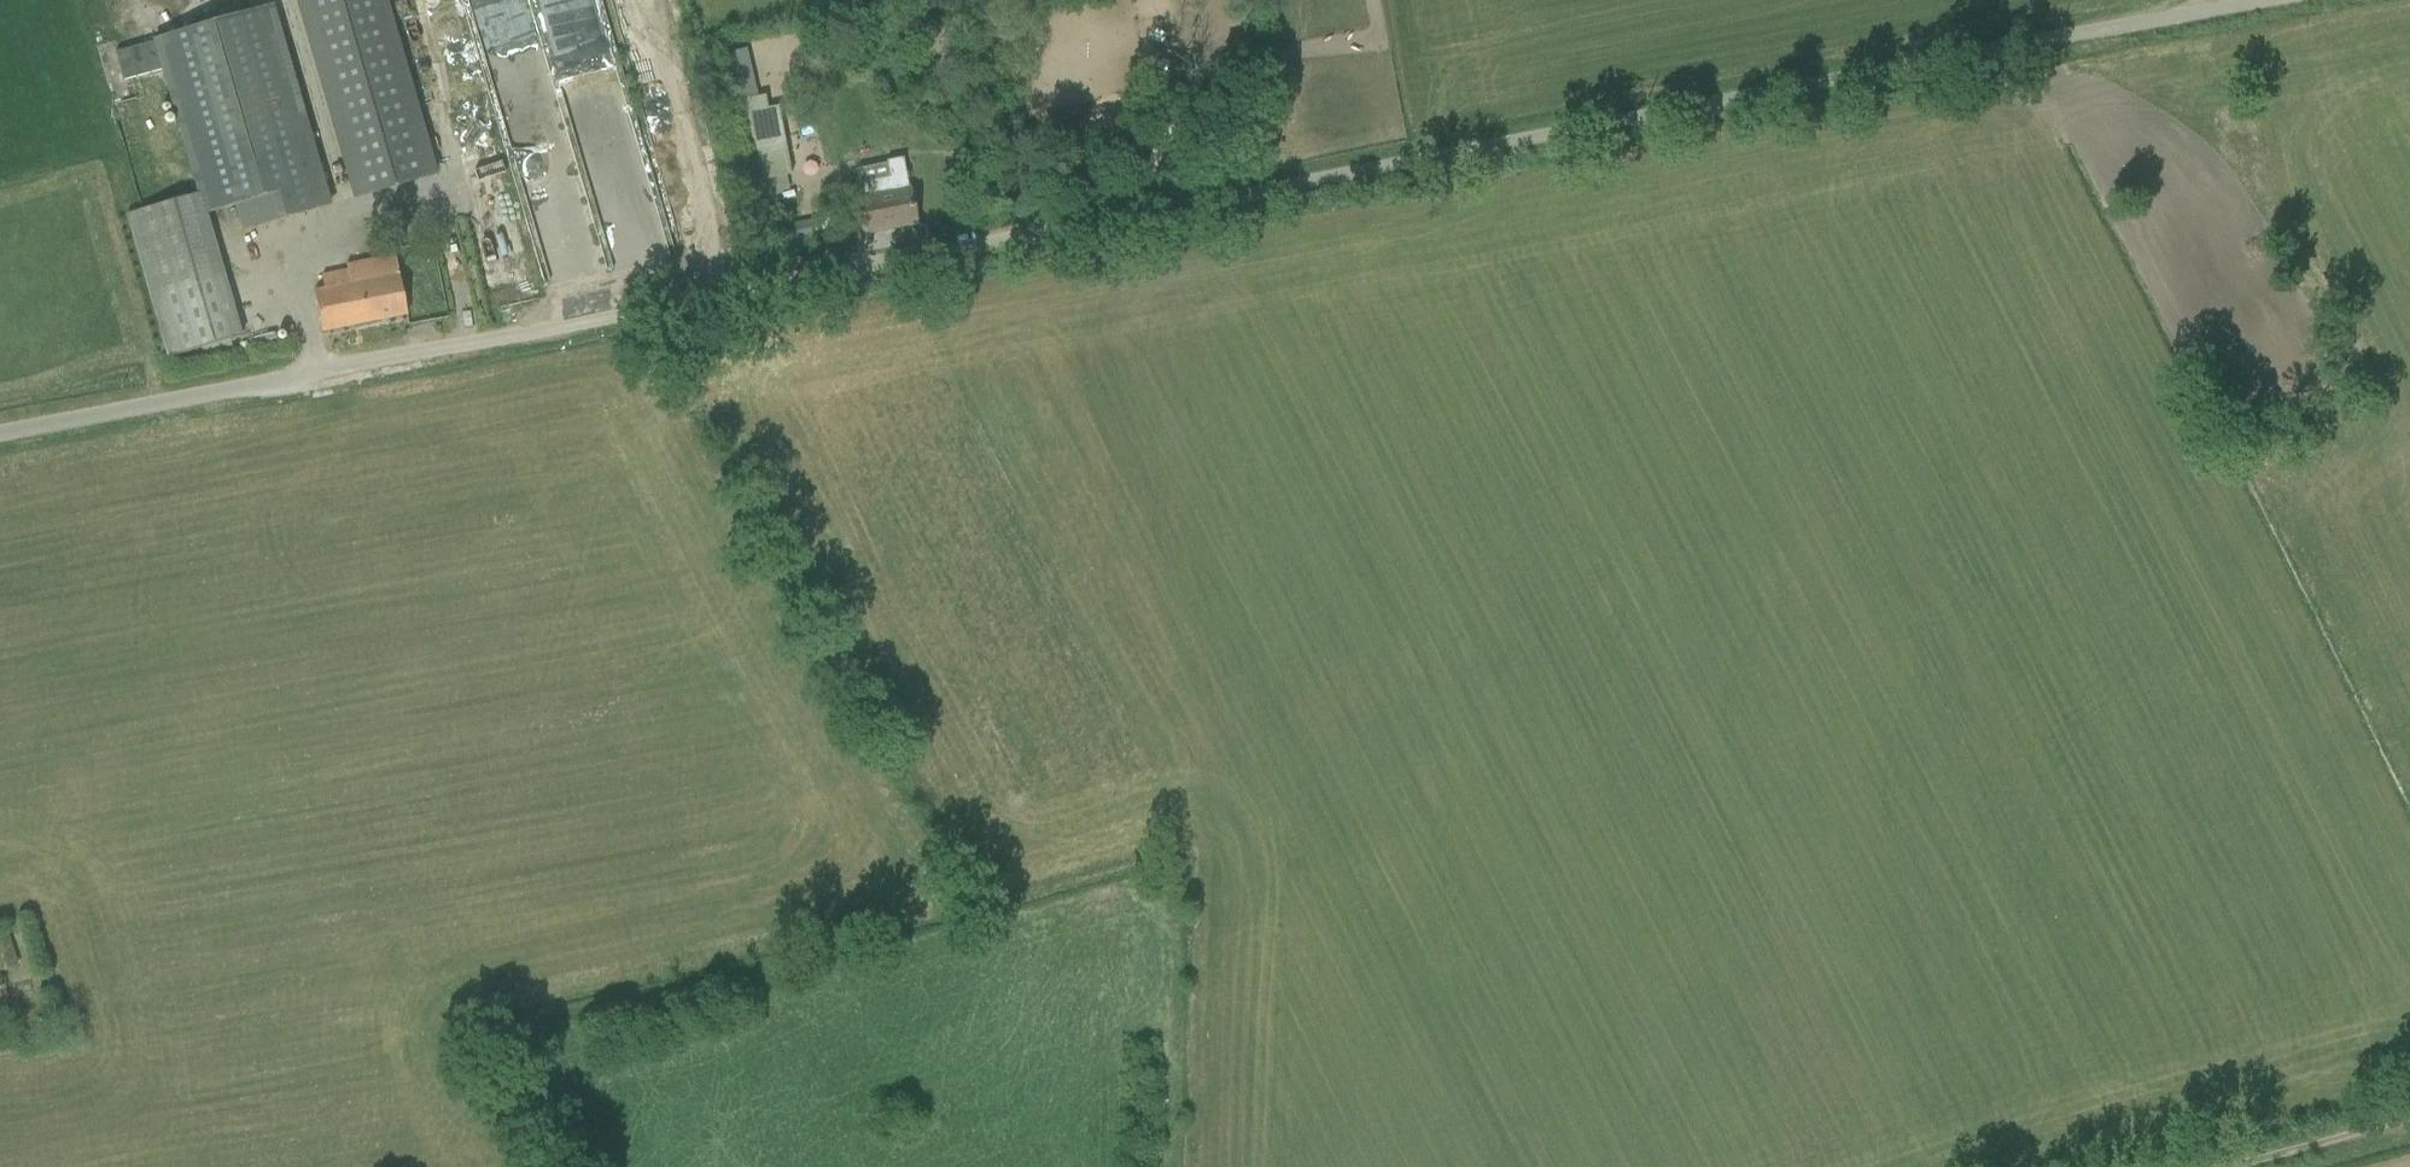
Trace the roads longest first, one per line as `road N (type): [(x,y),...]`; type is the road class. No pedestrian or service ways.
road 1 (unclassified): [(0,434),(2258,0)]
road 2 (track): [(2241,1166),(2409,1121)]

